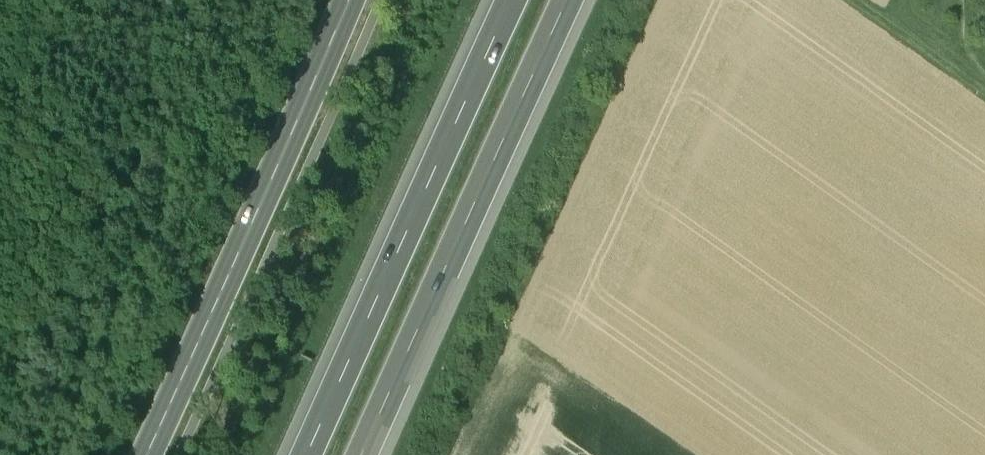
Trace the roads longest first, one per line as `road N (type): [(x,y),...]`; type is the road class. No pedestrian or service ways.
road 1 (motorway): [(520,0),(306,454)]
road 2 (motorway): [(371,454),(578,0)]
road 3 (secondary): [(347,0),(147,454)]

